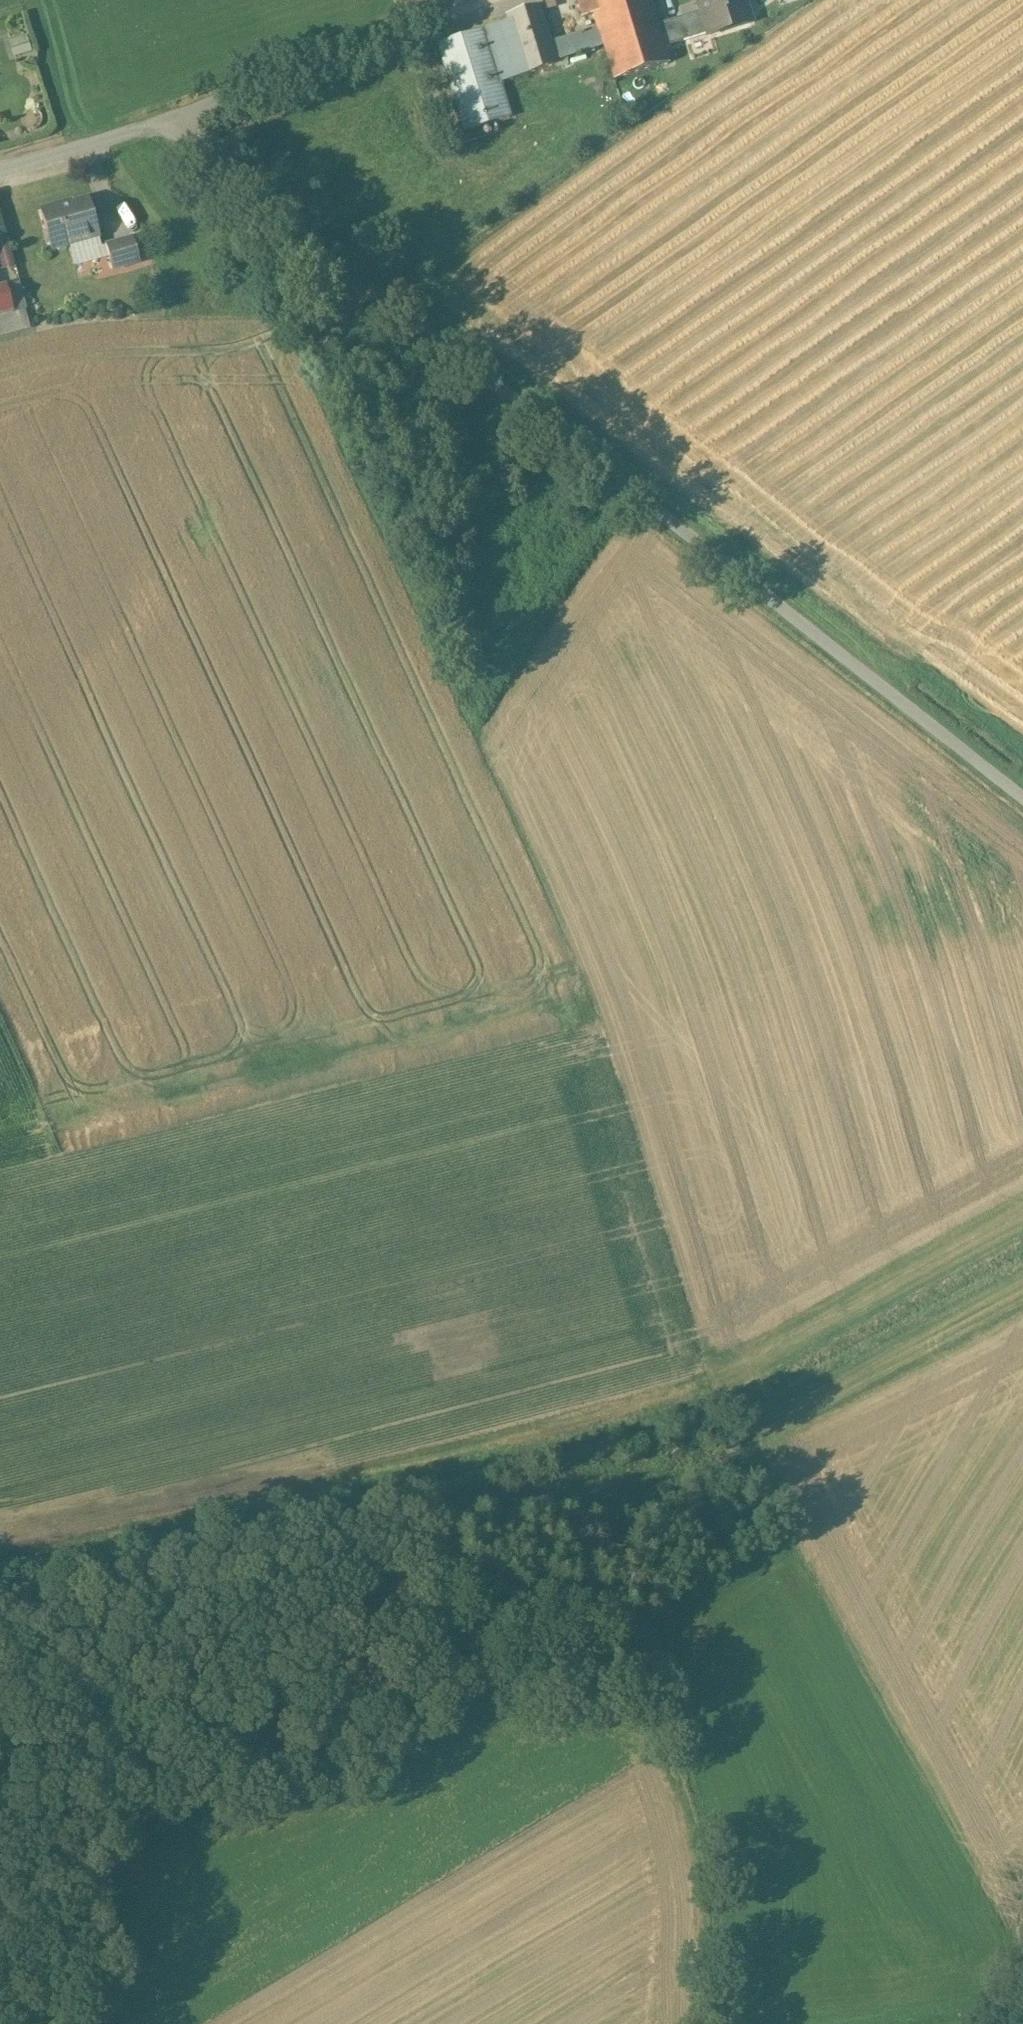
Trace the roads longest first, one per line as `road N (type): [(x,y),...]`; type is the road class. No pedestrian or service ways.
road 1 (unclassified): [(163,122),(1022,797)]
road 2 (unclassified): [(163,122),(403,38)]
road 3 (unclassified): [(0,172),(163,122)]

